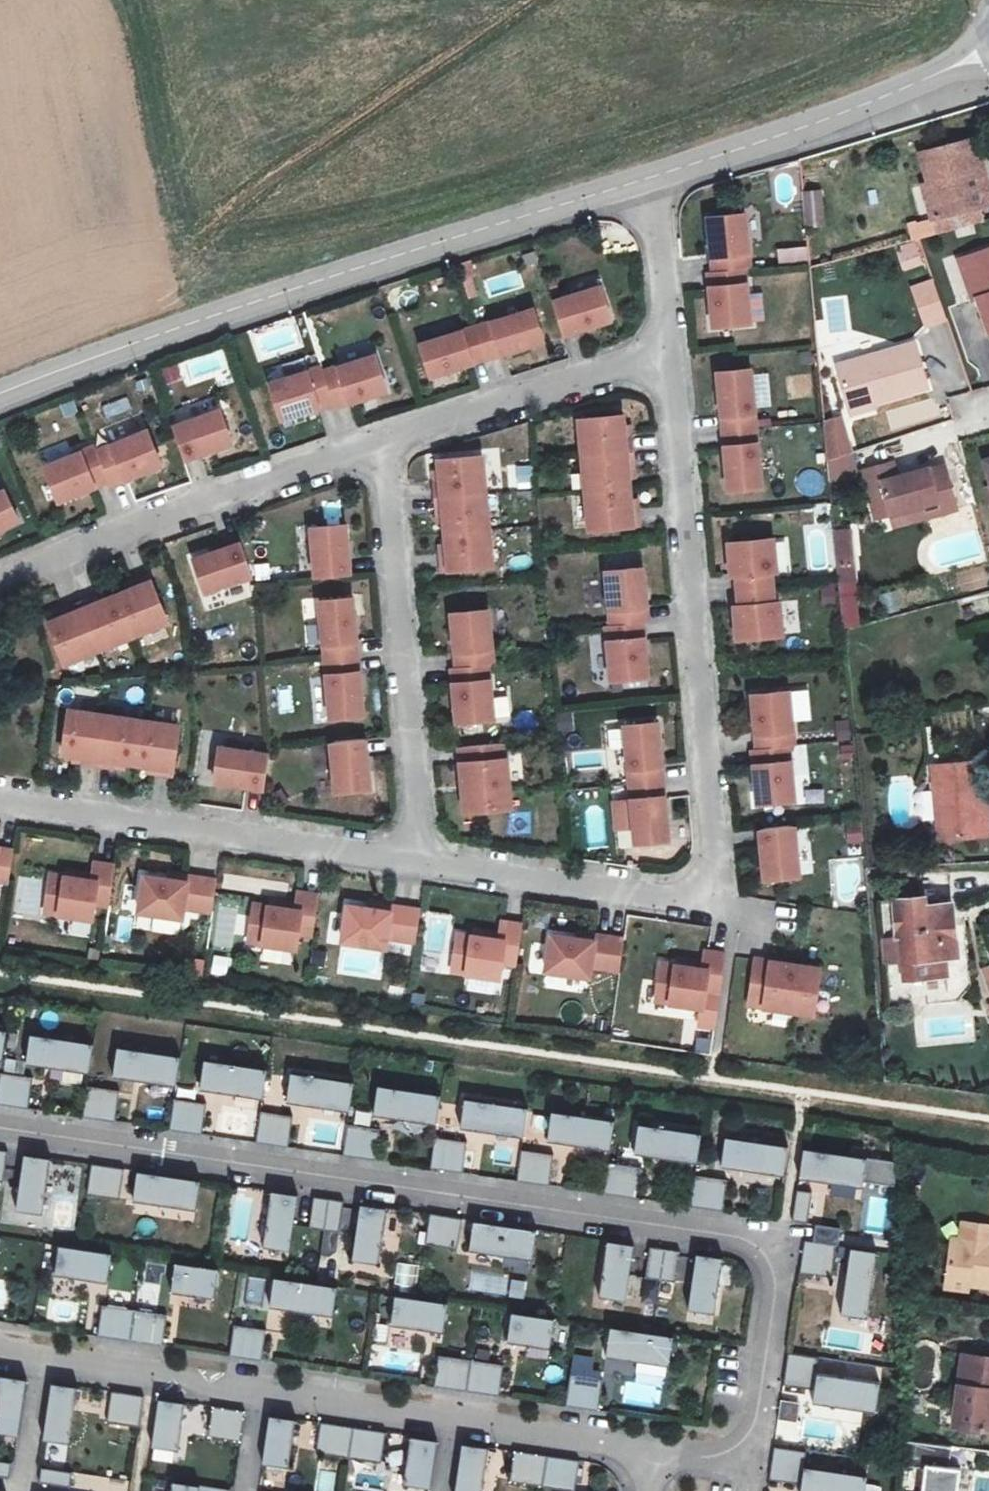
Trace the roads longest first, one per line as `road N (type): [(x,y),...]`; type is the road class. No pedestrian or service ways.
road 1 (residential): [(0,1131),(757,1251),(723,1456),(643,1451)]
road 2 (unclassified): [(646,179),(210,316),(0,392)]
road 3 (residential): [(643,1451),(0,1353)]
road 4 (residential): [(671,343),(714,903)]
road 5 (residential): [(380,440),(417,862)]
road 6 (residential): [(417,862),(0,802)]
road 7 (residential): [(0,582),(380,440)]
road 8 (unclassified): [(986,54),(646,179)]
road 9 (residential): [(380,440),(671,343)]
road 10 (residential): [(714,903),(417,862)]
road 11 (residential): [(646,179),(671,343)]

